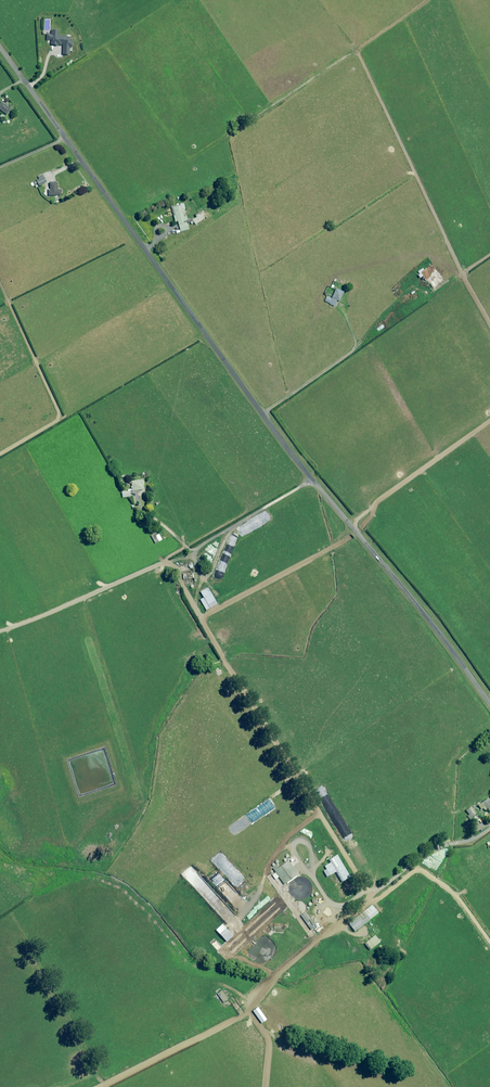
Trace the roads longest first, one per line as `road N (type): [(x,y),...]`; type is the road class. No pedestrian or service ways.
road 1 (unclassified): [(0,47),(281,443),(433,622),(489,702)]
road 2 (track): [(96,1086),(241,1013),(271,1050),(268,1086)]
road 3 (track): [(0,284),(57,418),(0,450)]

